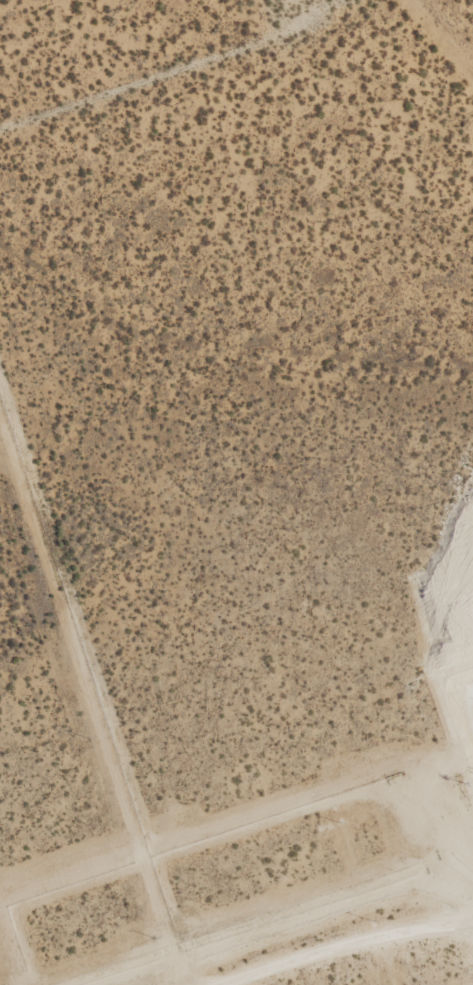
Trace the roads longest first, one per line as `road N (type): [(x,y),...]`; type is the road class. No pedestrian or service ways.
road 1 (track): [(0,119),(253,27),(305,0)]
road 2 (track): [(220,984),(342,940),(437,927),(472,933)]

